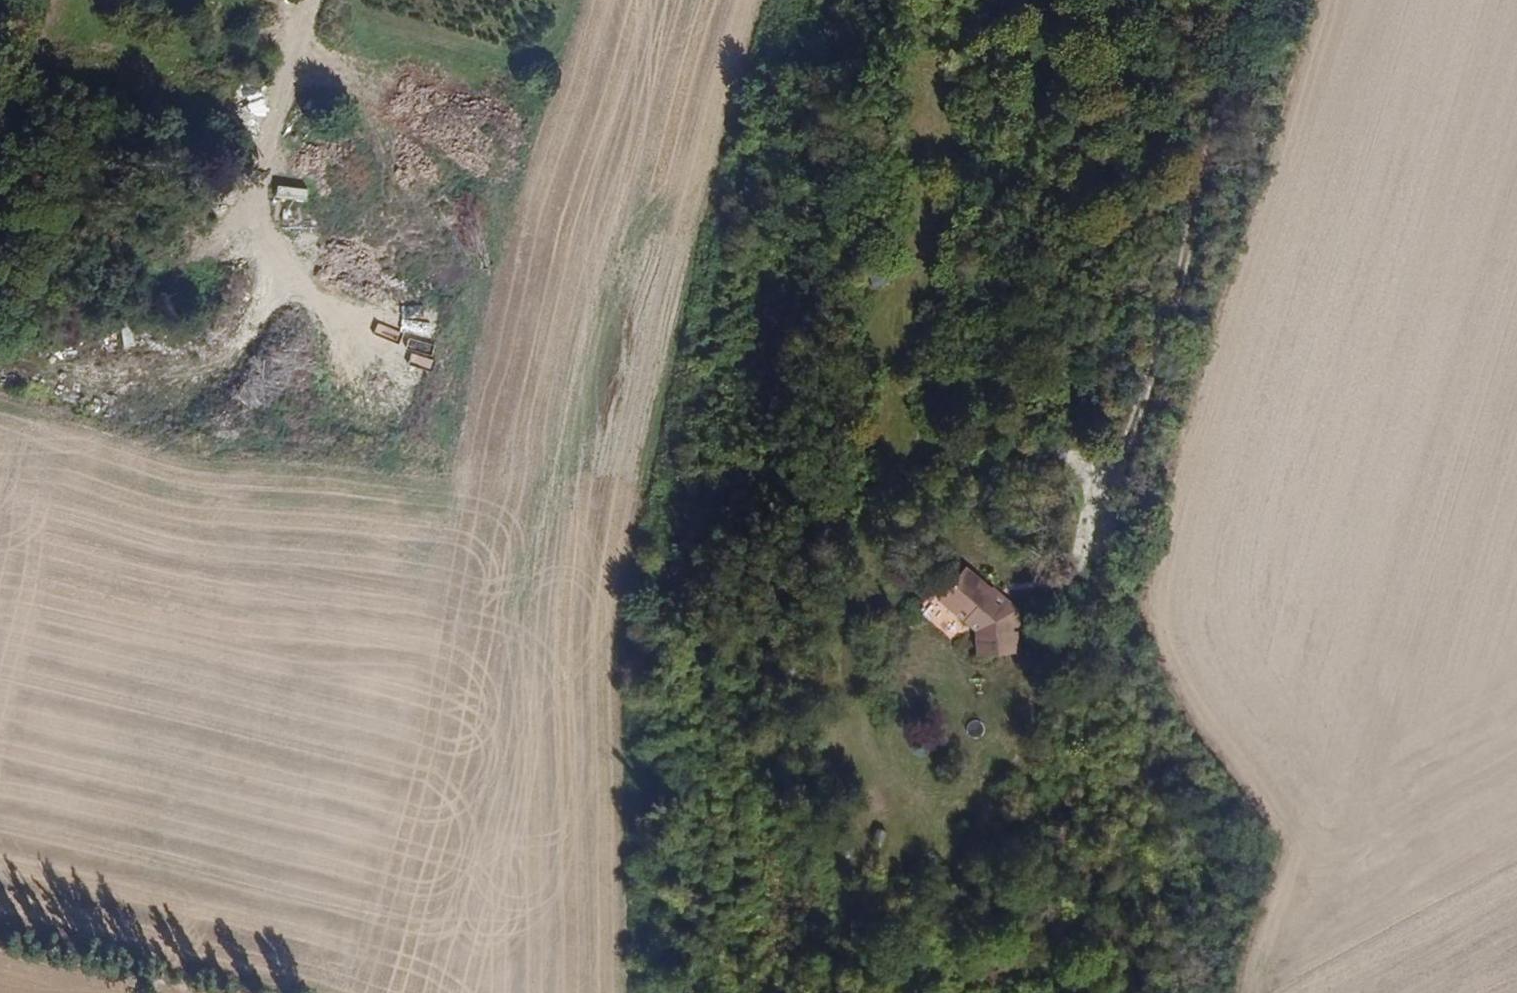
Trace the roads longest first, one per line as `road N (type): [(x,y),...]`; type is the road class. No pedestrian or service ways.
road 1 (track): [(1096,555),(1189,253),(1239,0)]
road 2 (track): [(264,160),(311,0)]

